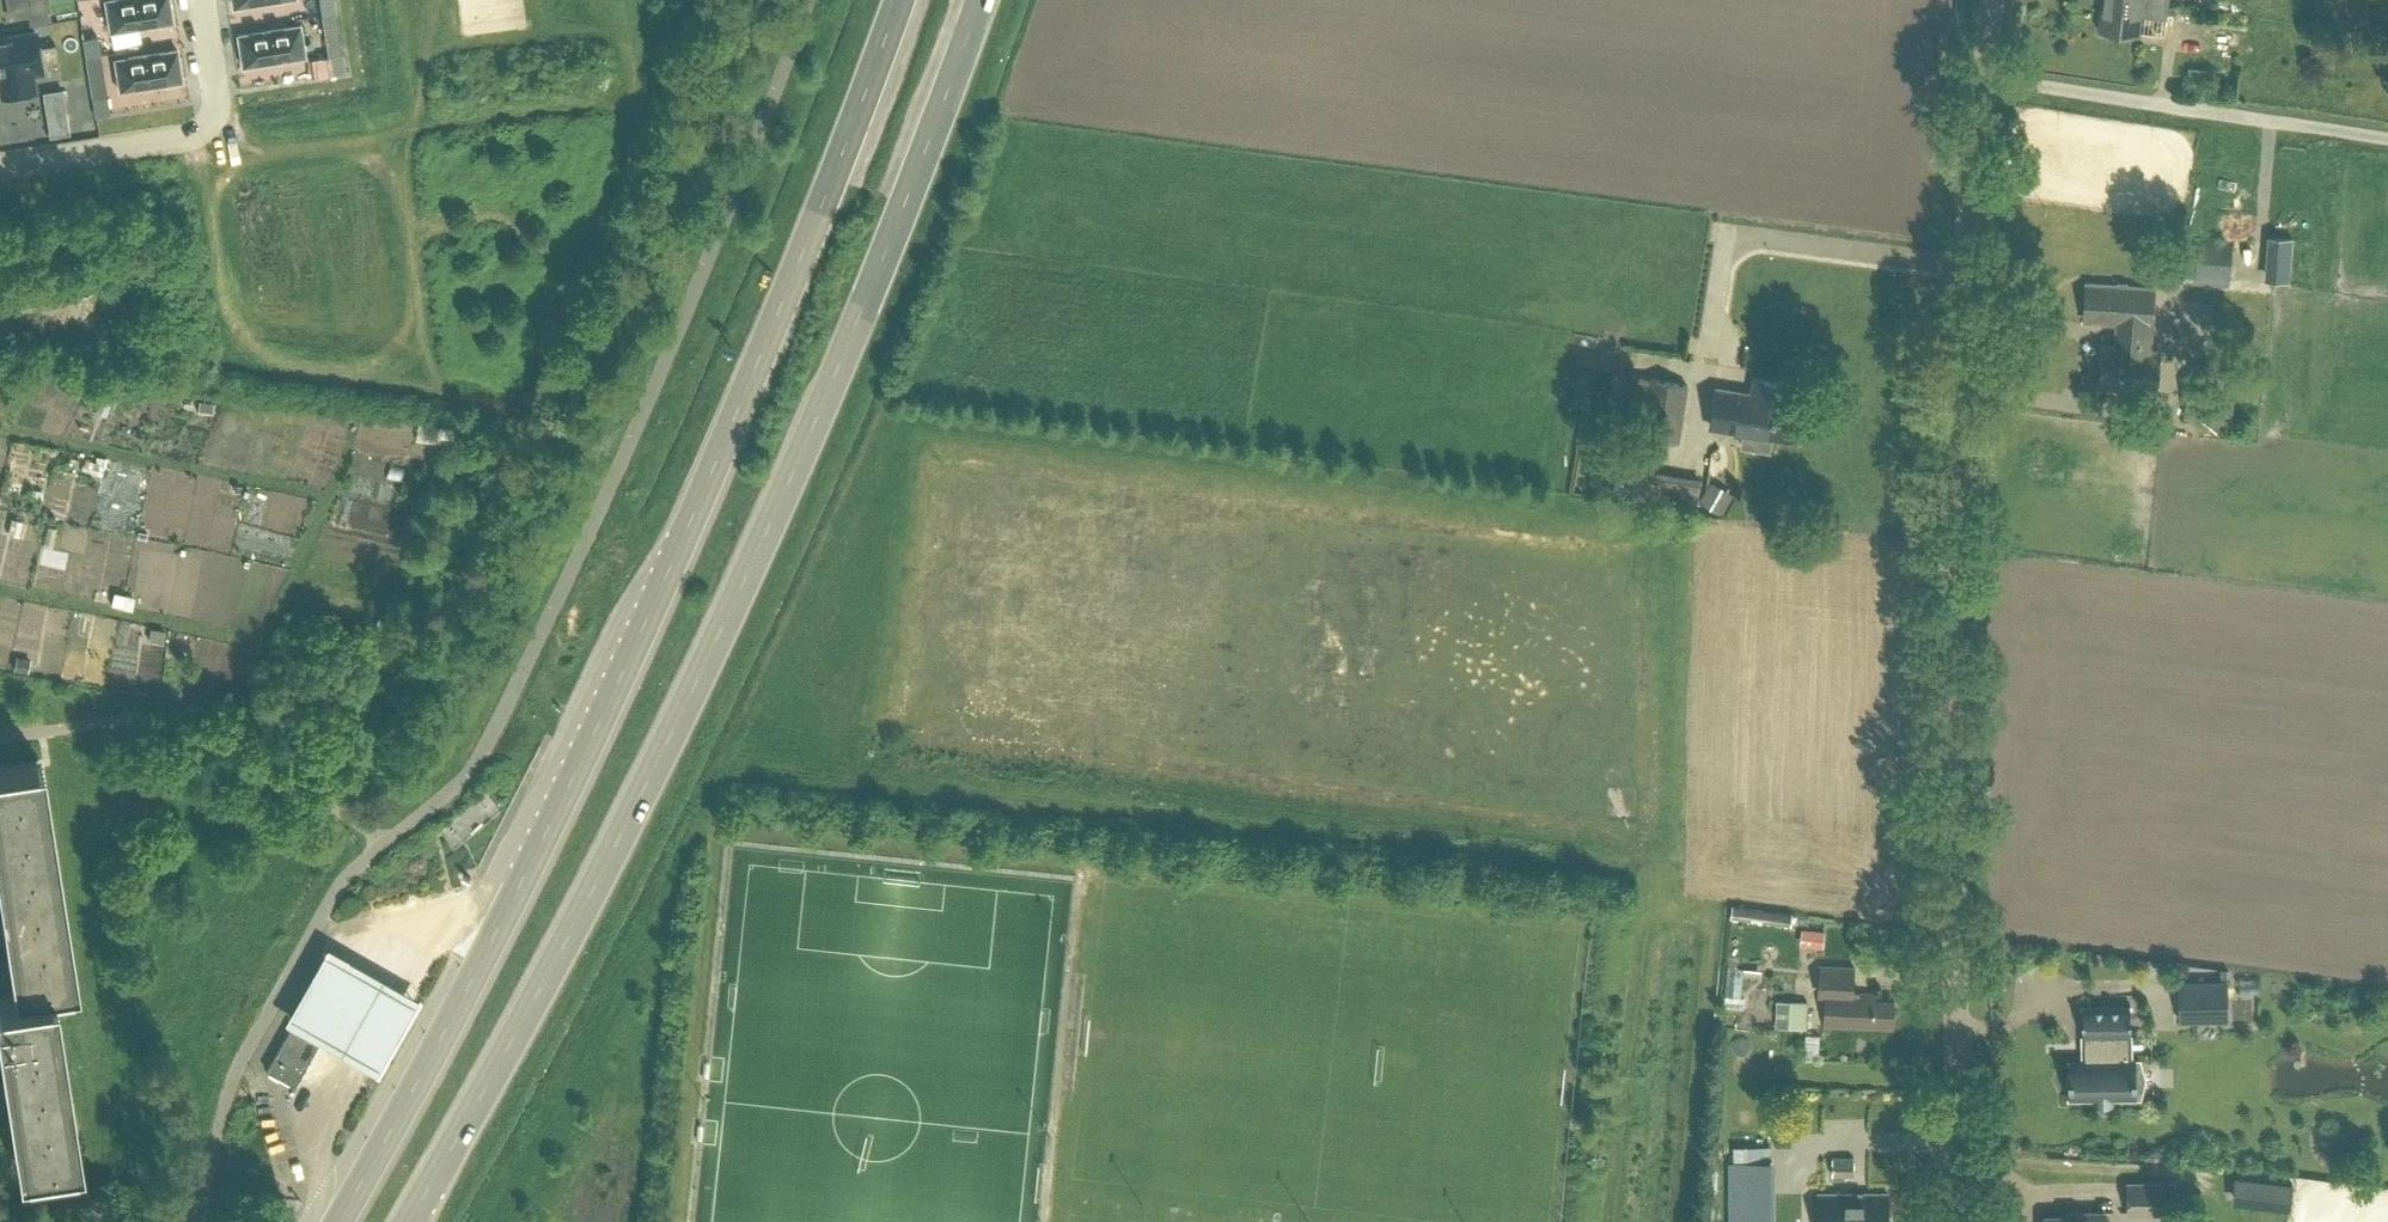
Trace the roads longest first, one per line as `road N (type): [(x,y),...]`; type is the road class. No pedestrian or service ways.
road 1 (primary): [(408,1221),(596,887),(724,626),(847,356),(982,0)]
road 2 (primary): [(901,0),(678,549),(548,828),(336,1221)]
road 3 (unclassified): [(1962,1221),(1940,503),(1980,75)]
road 4 (residential): [(1980,75),(2387,139)]
road 5 (residential): [(0,163),(210,127),(216,99),(199,0)]

